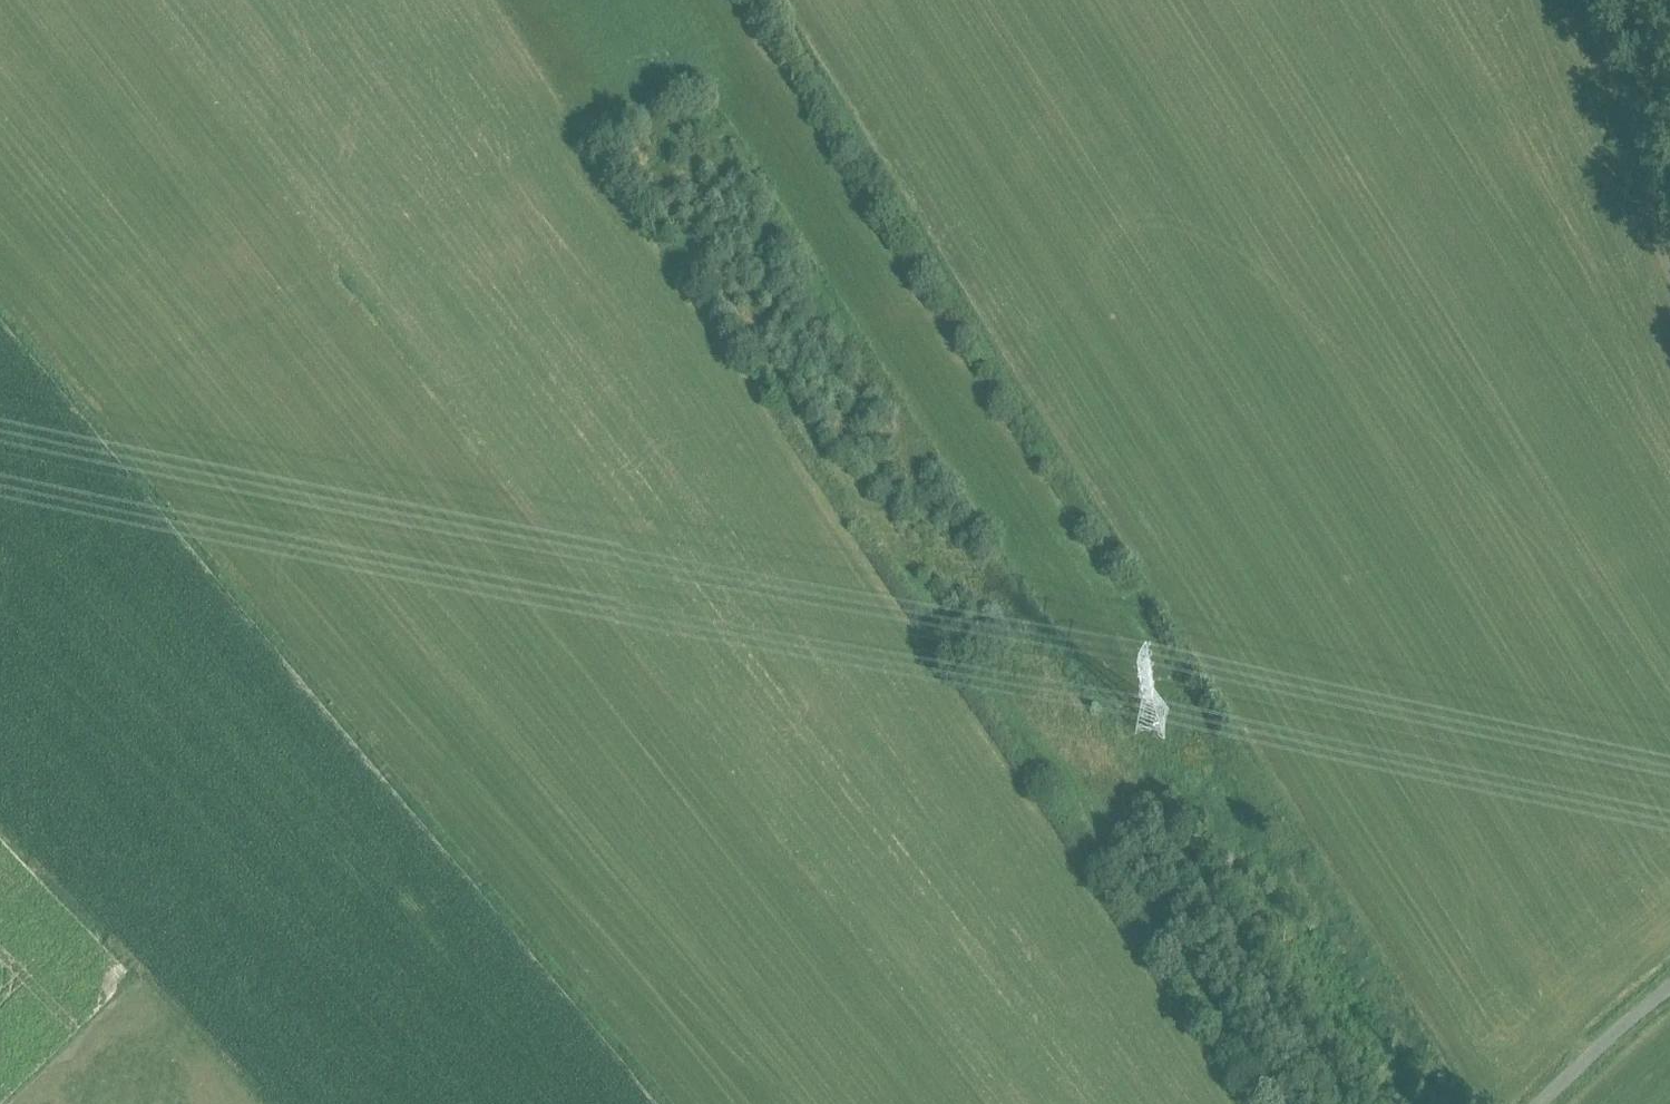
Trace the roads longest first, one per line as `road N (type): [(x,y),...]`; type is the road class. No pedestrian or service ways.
road 1 (unclassified): [(1540,1103),(1669,990)]

